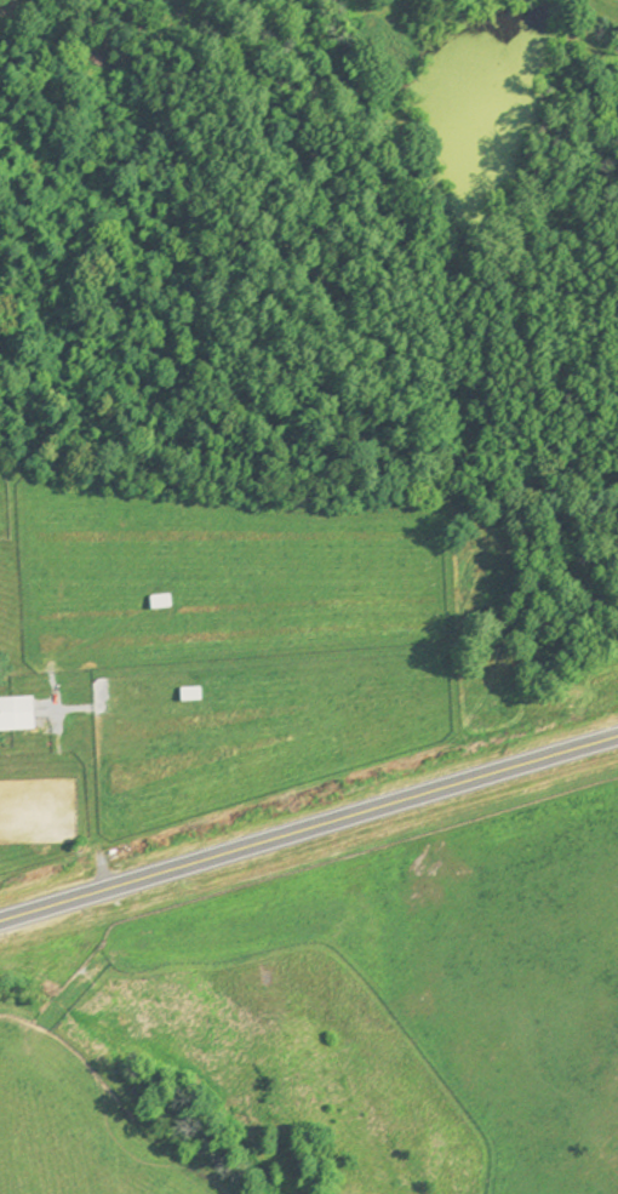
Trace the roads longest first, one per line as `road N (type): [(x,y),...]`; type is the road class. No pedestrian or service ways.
road 1 (tertiary): [(617,731),(0,911)]

